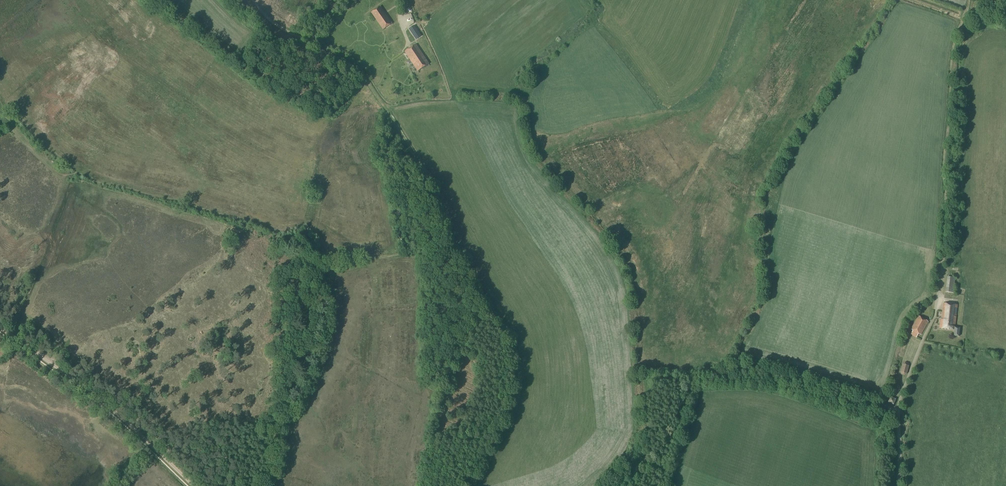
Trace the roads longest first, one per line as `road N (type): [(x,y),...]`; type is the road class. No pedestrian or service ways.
road 1 (track): [(898,411),(934,315),(953,66),(968,0)]
road 2 (track): [(191,485),(59,367),(0,328)]

